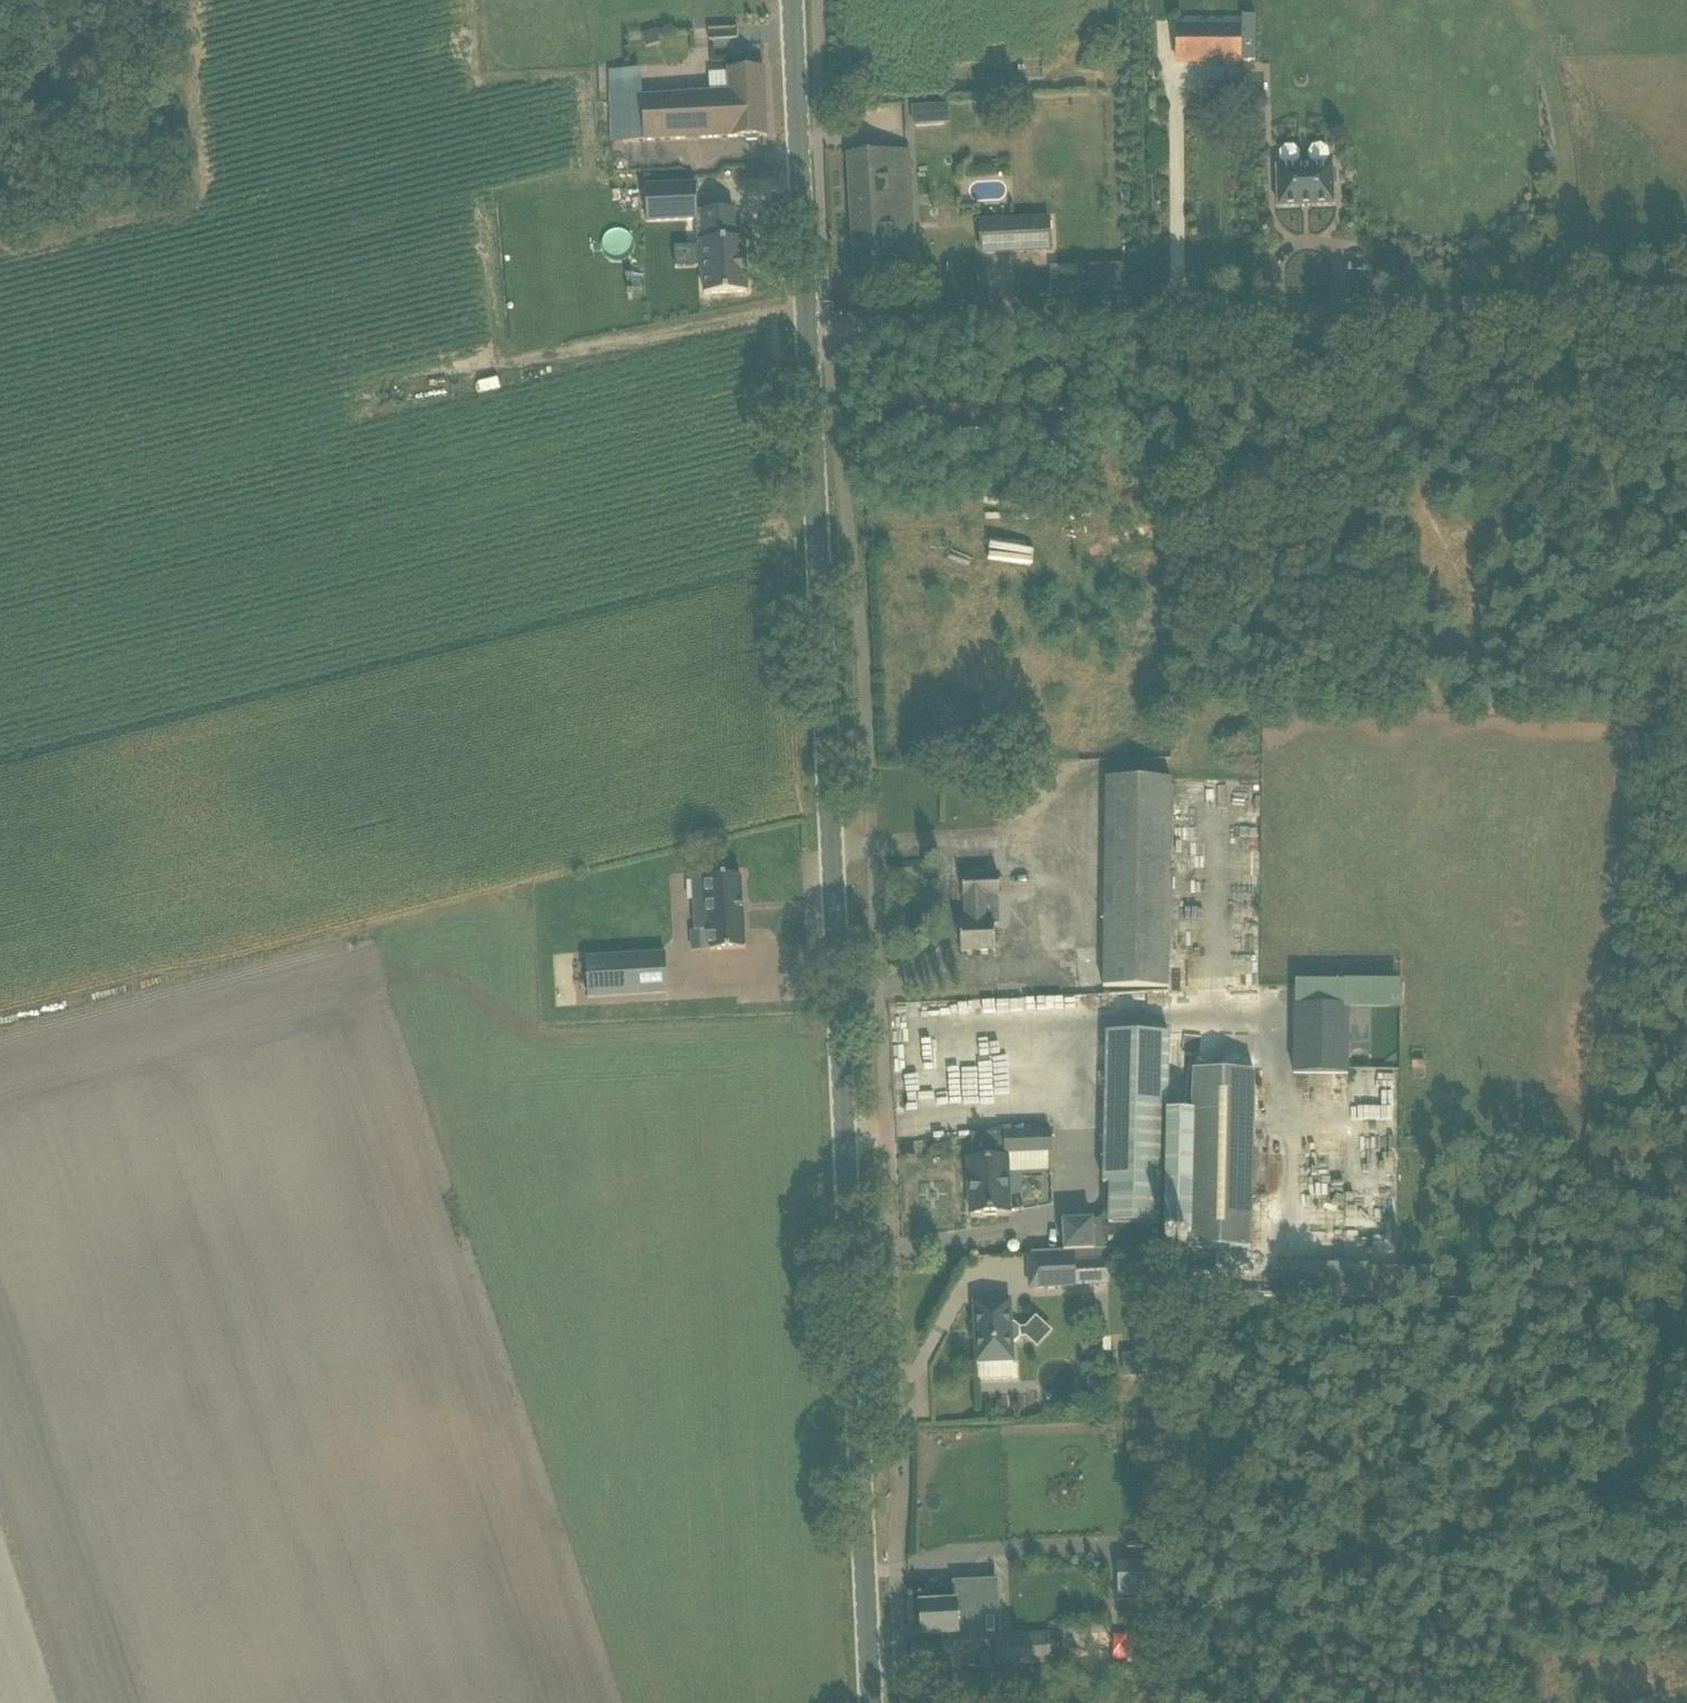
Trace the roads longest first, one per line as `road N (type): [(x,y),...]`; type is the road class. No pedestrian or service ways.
road 1 (secondary): [(869,1702),(827,902),(816,324)]
road 2 (unclassified): [(816,324),(1686,291)]
road 3 (secondary): [(816,324),(798,0)]

